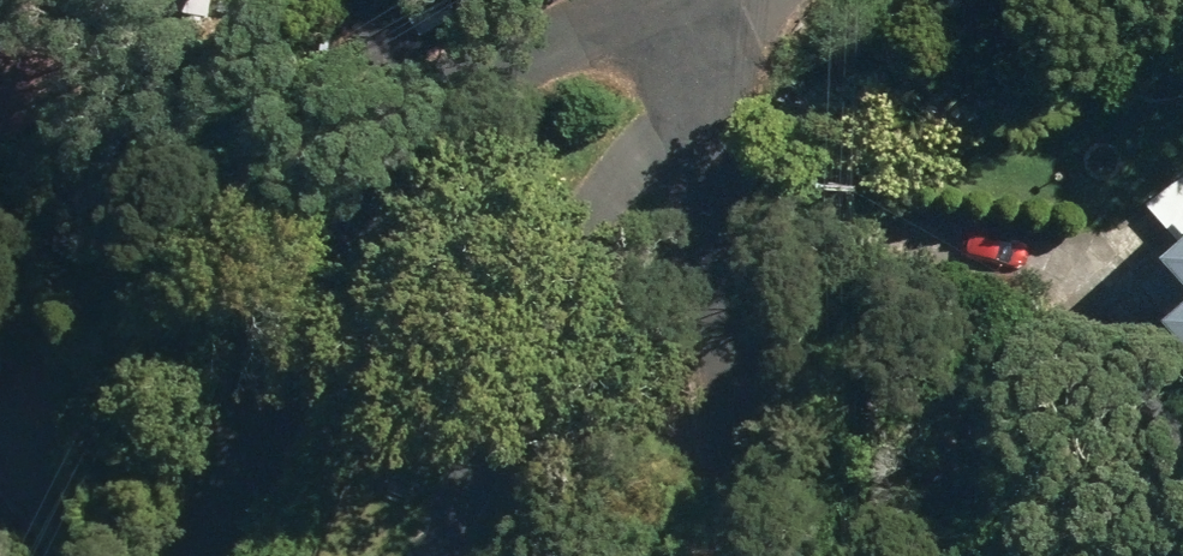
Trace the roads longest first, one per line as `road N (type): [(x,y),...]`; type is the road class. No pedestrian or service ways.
road 1 (tertiary): [(250,555),(383,336),(522,151),(662,40)]
road 2 (residential): [(750,555),(727,231),(662,40)]

